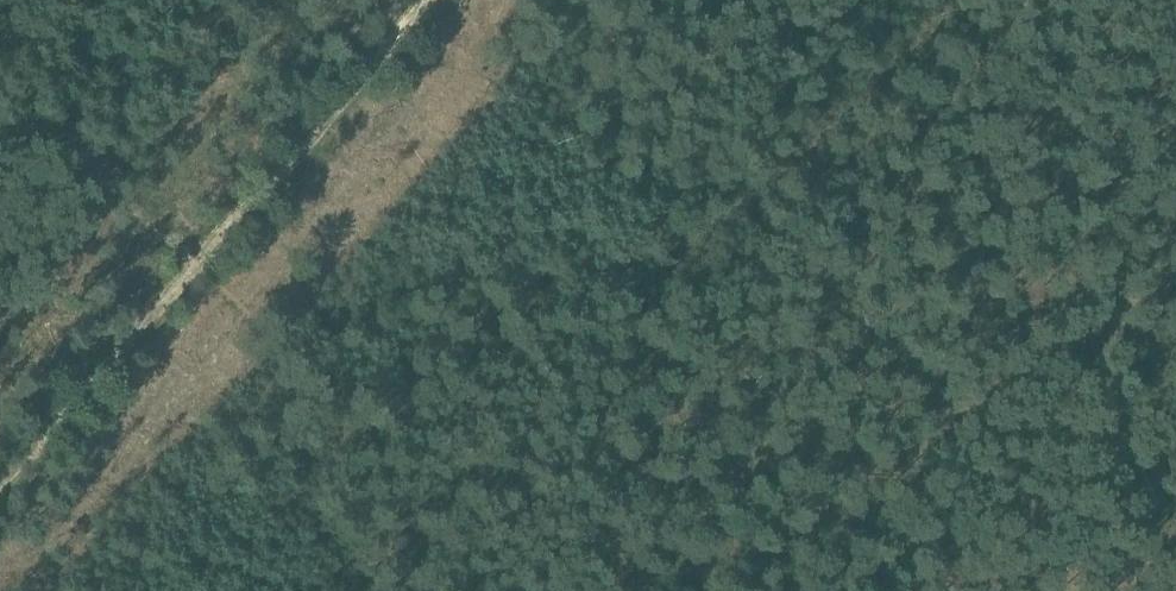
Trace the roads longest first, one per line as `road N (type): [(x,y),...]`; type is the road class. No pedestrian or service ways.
road 1 (track): [(0,479),(420,0)]

